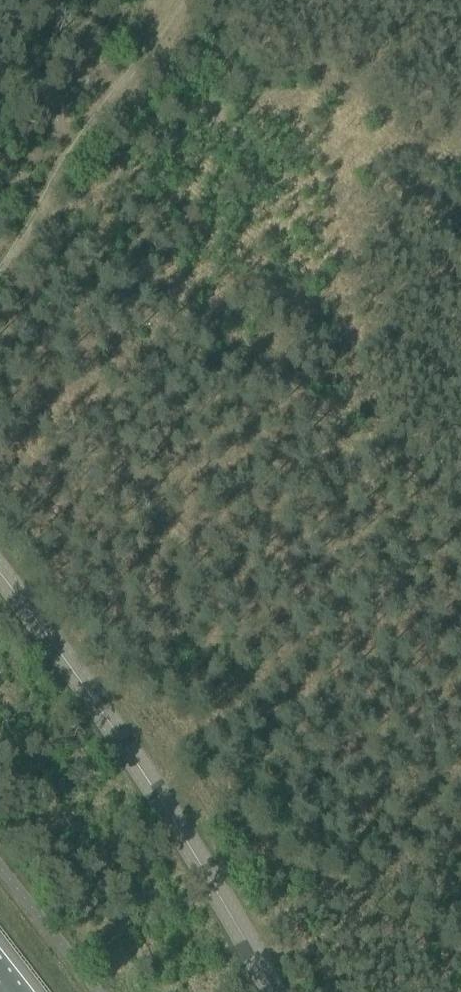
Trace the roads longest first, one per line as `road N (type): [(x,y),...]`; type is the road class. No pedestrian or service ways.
road 1 (tertiary): [(267,991),(160,796),(0,579)]

